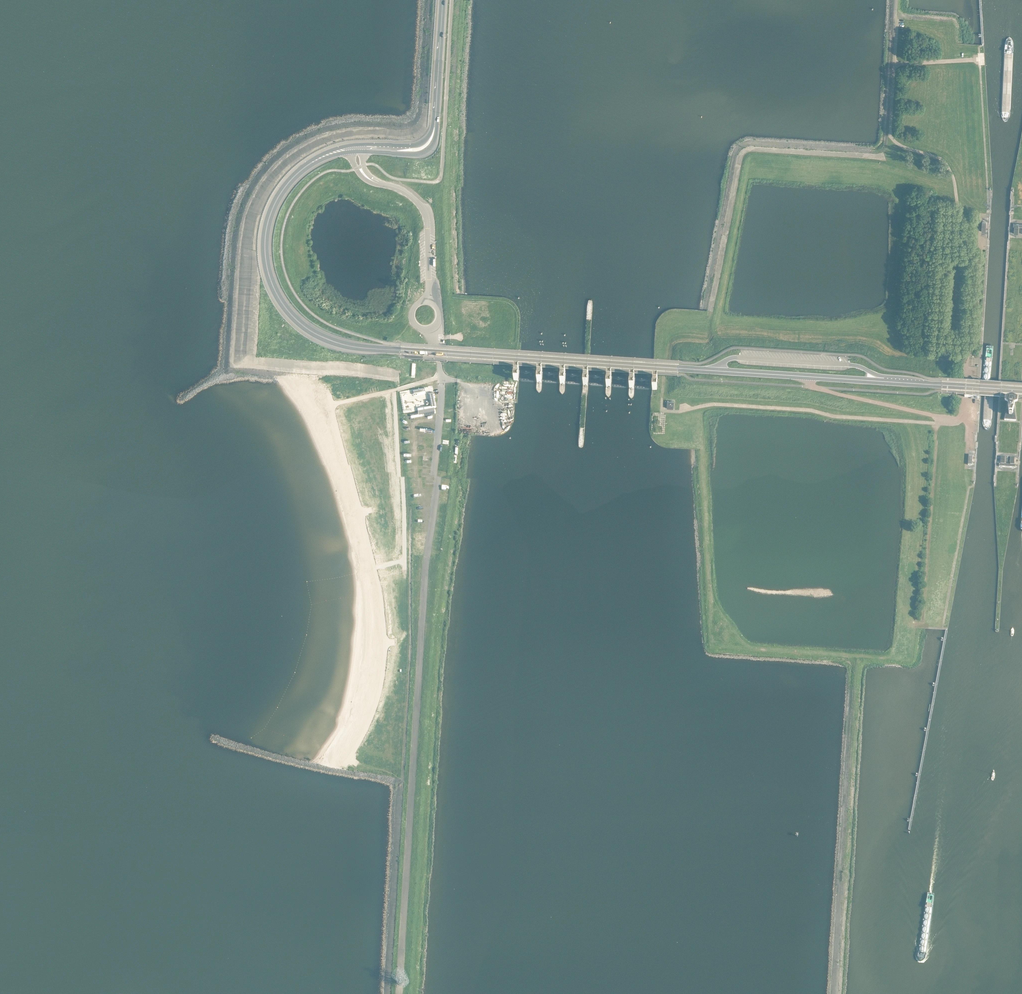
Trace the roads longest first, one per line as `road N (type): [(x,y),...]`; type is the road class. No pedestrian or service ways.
road 1 (primary): [(723,375),(370,352),(315,335),(280,296),(271,231),(299,179),(355,152)]
road 2 (primary): [(888,385),(723,375)]
road 3 (unclassified): [(432,305),(429,217),(408,194),(367,177)]
road 4 (primary): [(1021,394),(888,385)]

